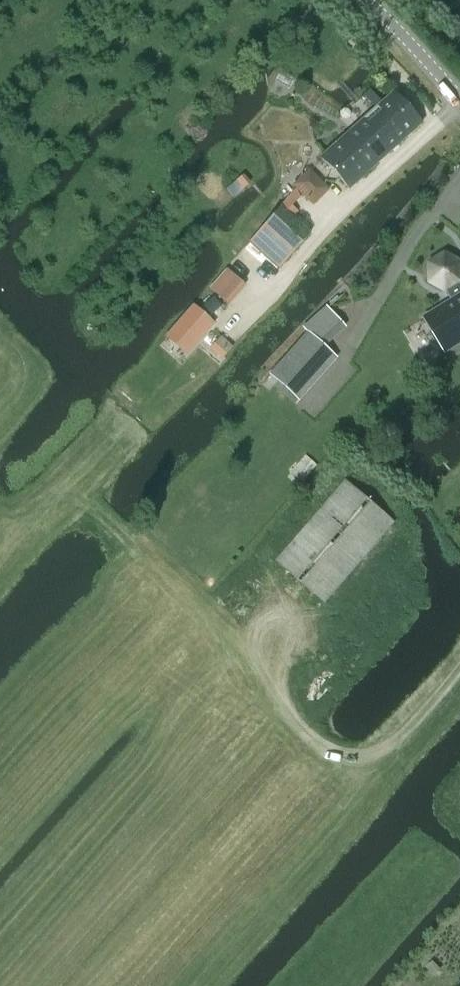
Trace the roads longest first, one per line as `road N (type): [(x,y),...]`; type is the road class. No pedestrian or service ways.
road 1 (track): [(274,637),(278,700),(316,736),(374,755)]
road 2 (tertiary): [(459,100),(364,0)]
road 3 (track): [(374,755),(403,737),(459,670)]

